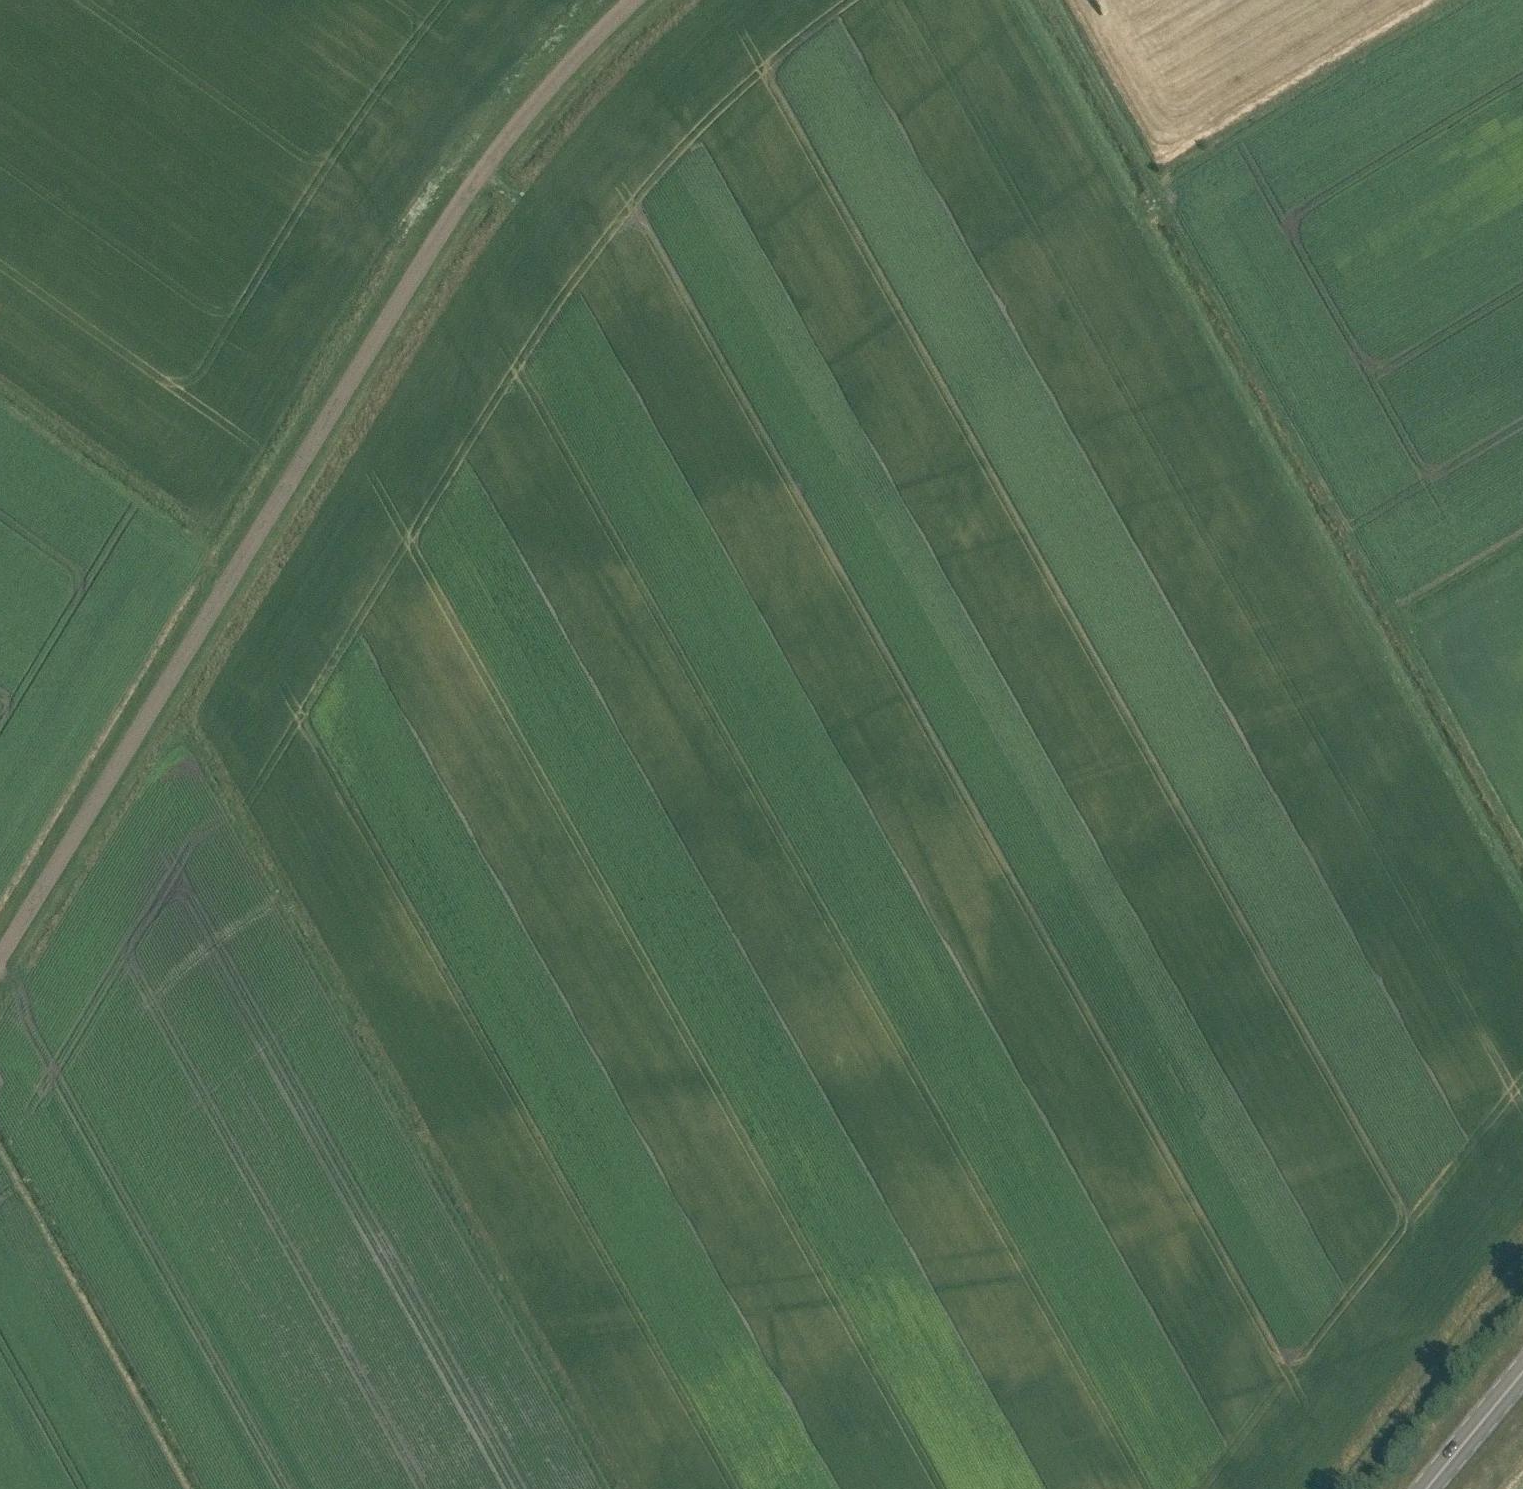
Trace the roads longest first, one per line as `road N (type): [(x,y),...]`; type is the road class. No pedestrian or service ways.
road 1 (unclassified): [(0,957),(466,189),(514,123),(632,0)]
road 2 (primary): [(1426,1488),(1522,1372)]

